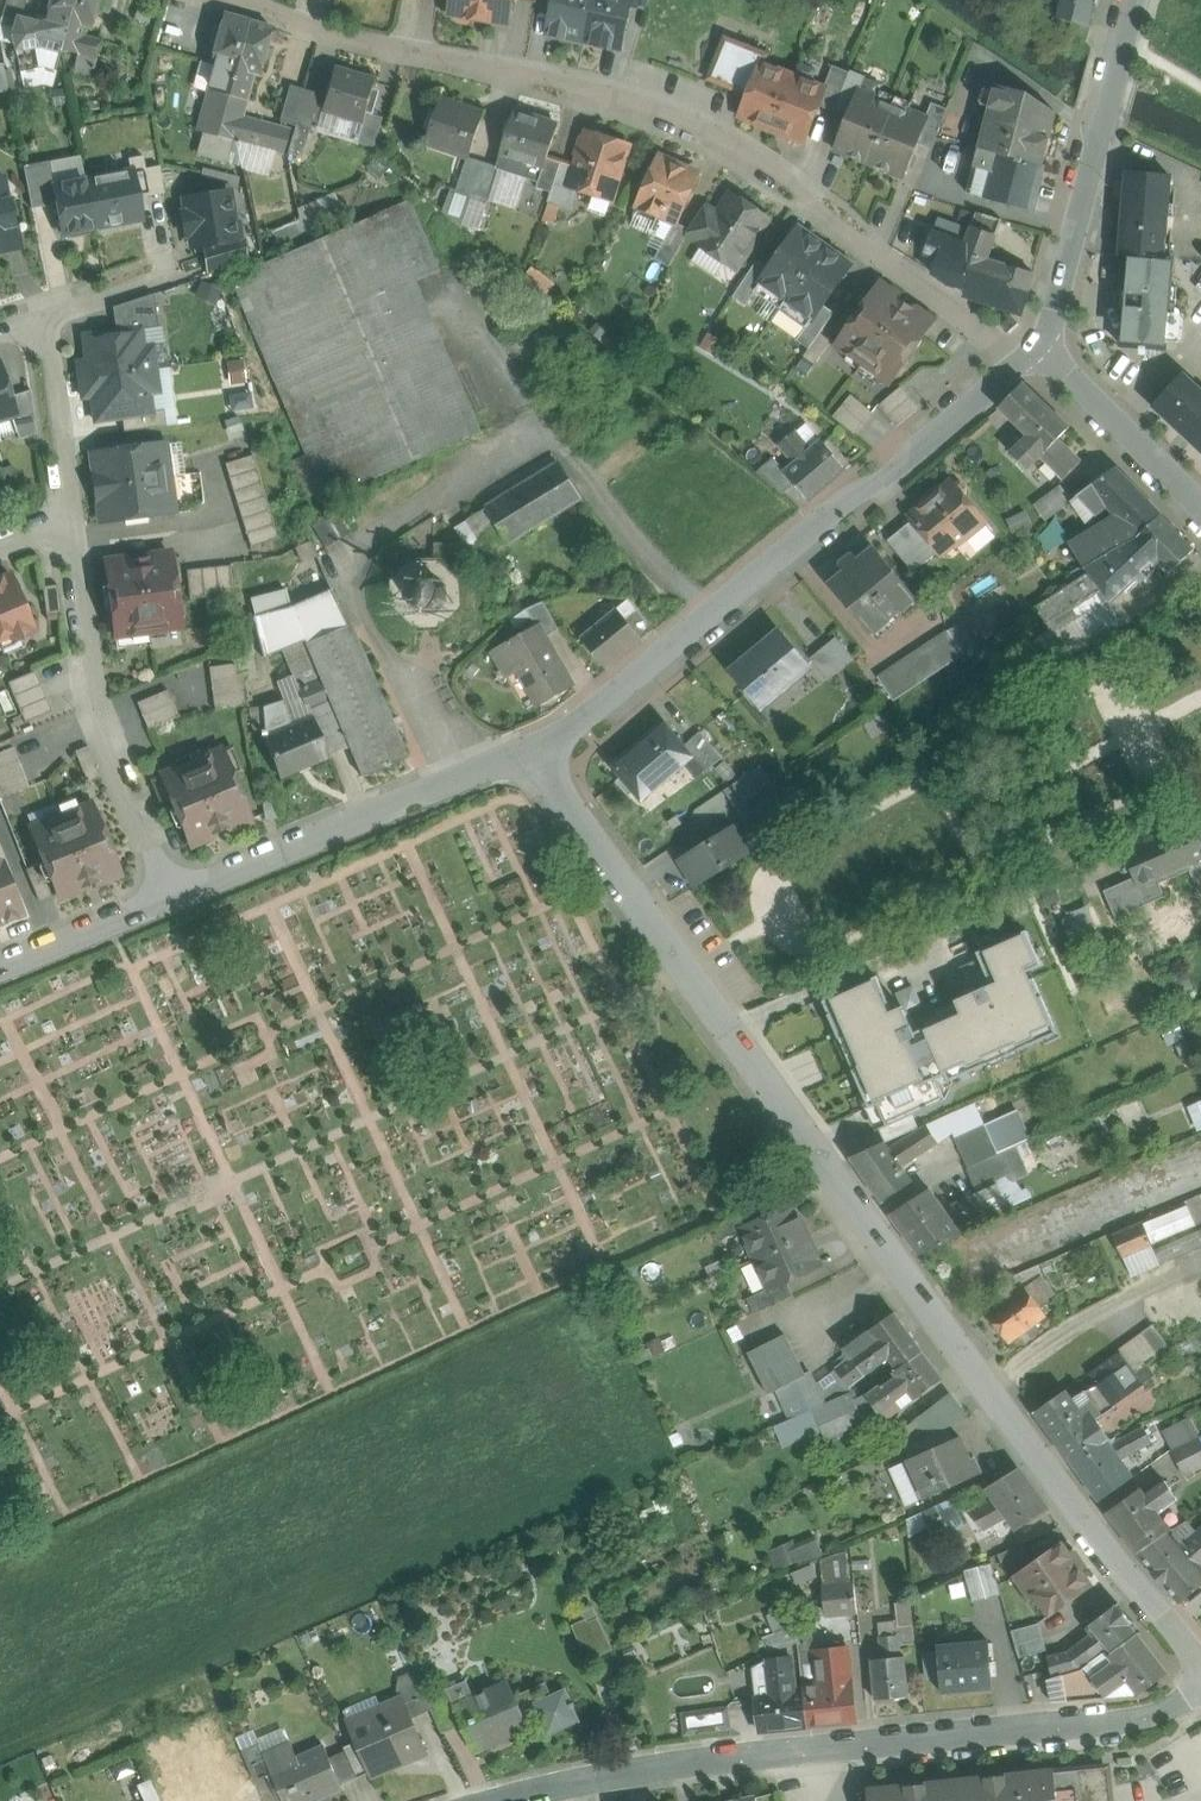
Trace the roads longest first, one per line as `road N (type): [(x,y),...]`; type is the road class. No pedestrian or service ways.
road 1 (residential): [(531,749),(987,1390),(1136,1572),(1200,1670)]
road 2 (residential): [(236,0),(310,26),(645,108),(723,141),(802,192),(985,333),(1030,352)]
road 3 (residential): [(1200,1690),(1118,1725),(695,1765),(517,1800)]
road 4 (residential): [(531,749),(622,693),(1030,352)]
road 5 (residential): [(68,522),(94,709),(172,897)]
road 6 (residential): [(172,897),(531,749)]
road 7 (residential): [(1030,352),(1054,309),(1132,0)]
road 8 (residential): [(1030,352),(1068,375),(1200,508)]
road 9 (residential): [(41,318),(68,522)]
road 10 (residential): [(0,969),(172,897)]
road 11 (residential): [(168,275),(41,318)]

